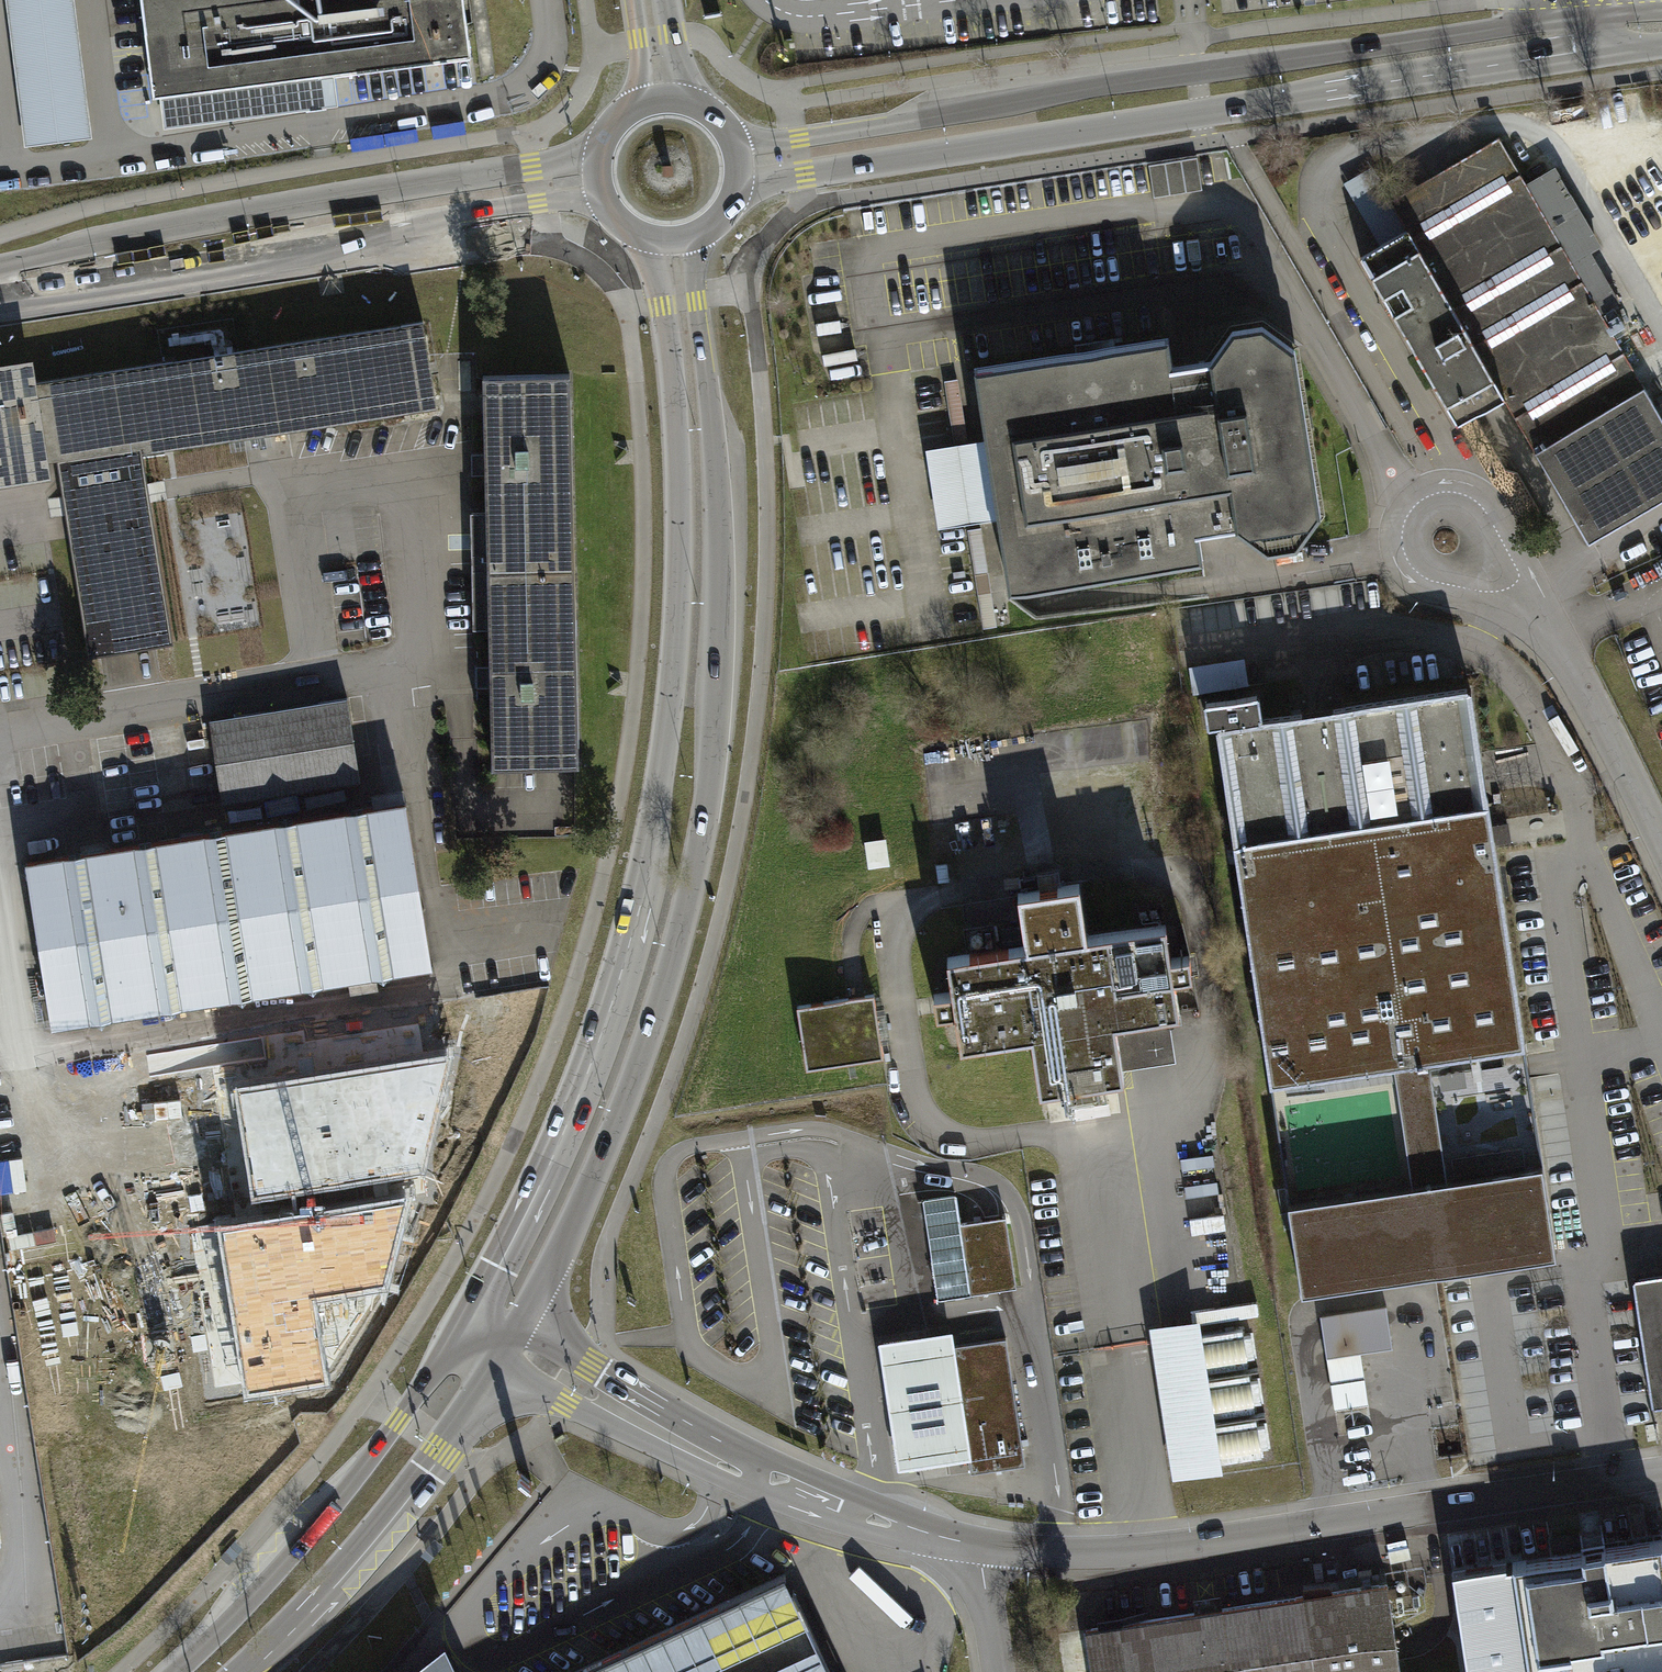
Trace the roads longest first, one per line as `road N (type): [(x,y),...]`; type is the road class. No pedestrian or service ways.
road 1 (secondary): [(508,1353),(634,1084),(679,940),(706,809),(719,577),(695,238)]
road 2 (secondary): [(656,241),(679,501),(677,617),(643,889),(597,1048),(534,1202),(462,1329)]
road 3 (tertiary): [(737,193),(1526,59),(1573,35)]
road 4 (tertiary): [(1573,35),(1521,26),(797,139),(733,140)]
road 5 (unclassified): [(987,1545),(1061,1554),(1148,1551),(1661,1476)]
road 6 (unclassified): [(600,152),(183,225),(23,262),(0,275)]
road 7 (unclassified): [(0,294),(30,297),(603,197)]
road 8 (unclassified): [(508,1353),(721,1460),(868,1516),(987,1545)]
road 9 (secondary): [(462,1329),(326,1517),(169,1671)]
road 10 (secondary): [(253,1671),(431,1472),(508,1353)]
road 11 (unclassified): [(1555,627),(1488,517),(1463,496),(1438,492),(1411,506),(1400,532),(1408,563),(1431,581),(1495,598)]
road 12 (unclassified): [(1555,627),(1661,848)]
road 13 (residential): [(998,1671),(983,1573),(987,1545)]

